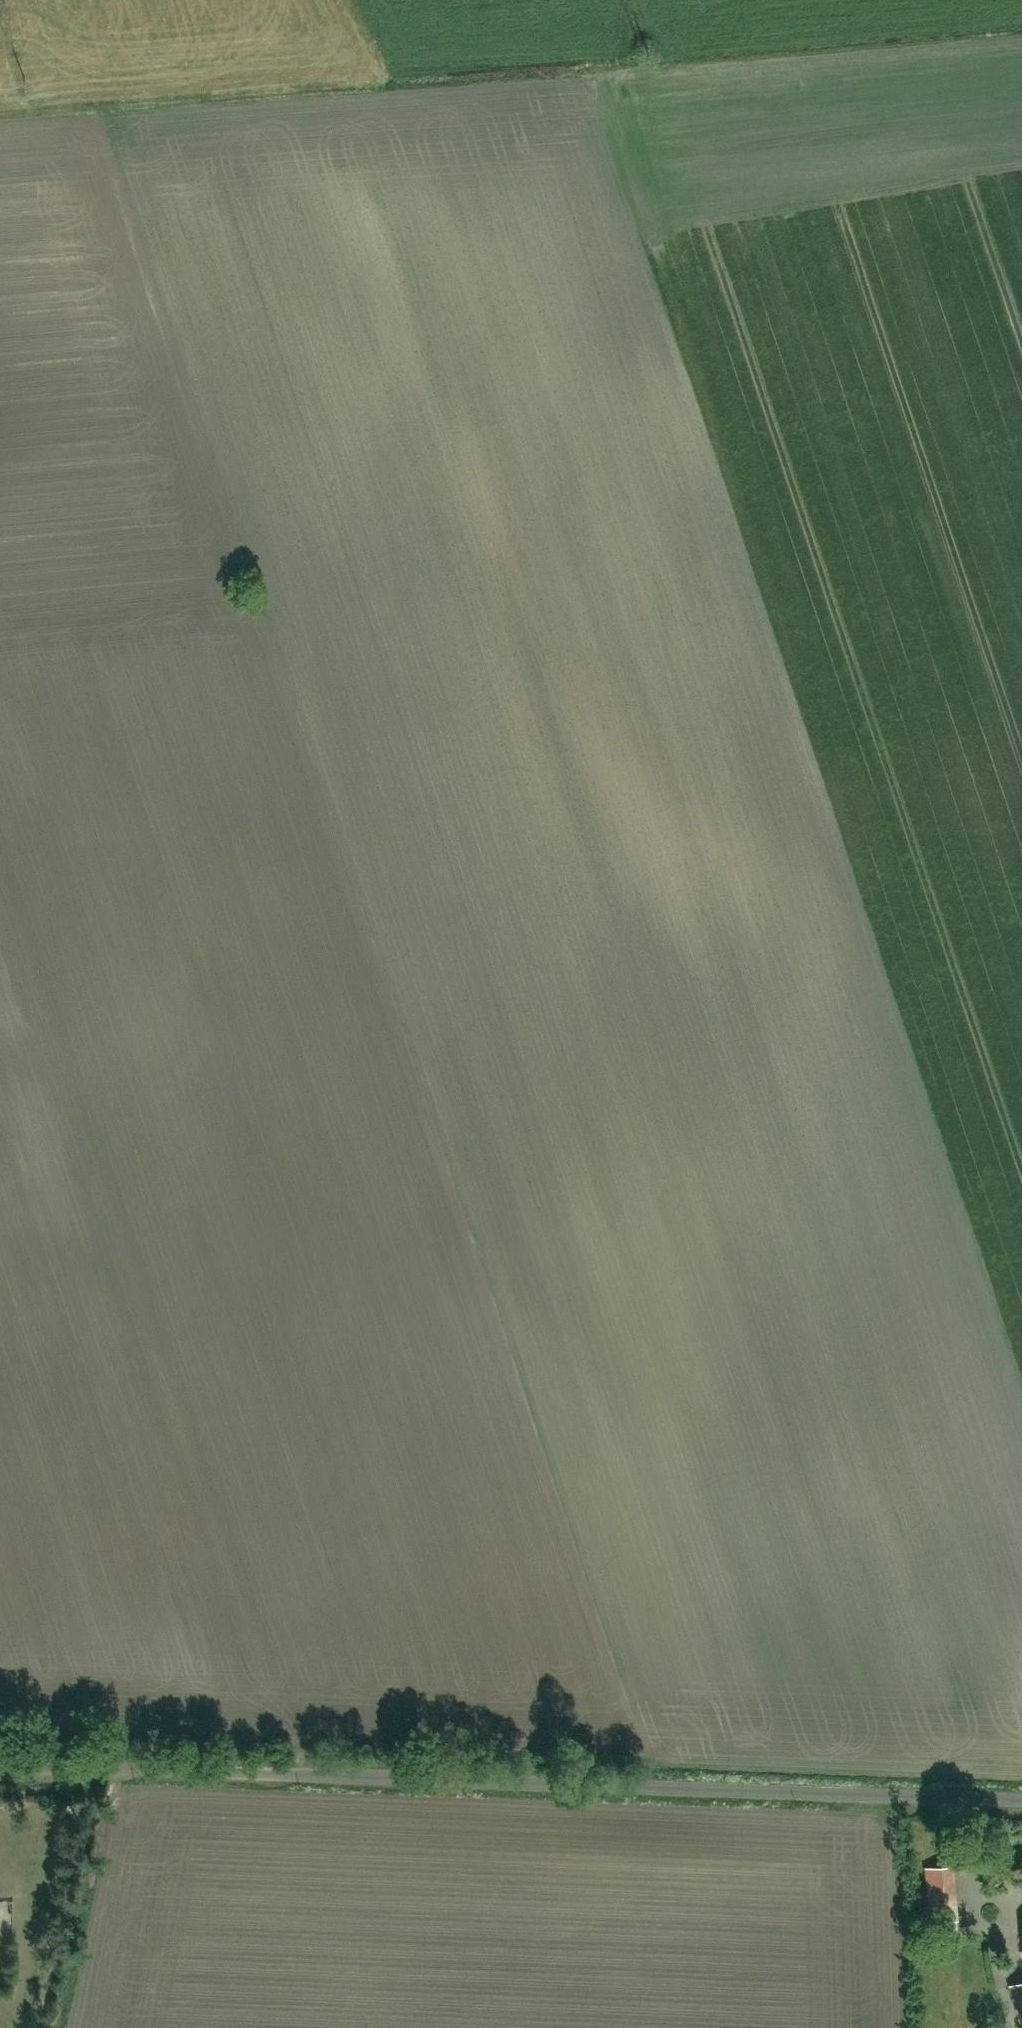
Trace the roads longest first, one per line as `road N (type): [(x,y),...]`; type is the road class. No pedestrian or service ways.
road 1 (residential): [(0,1763),(1021,1801)]

